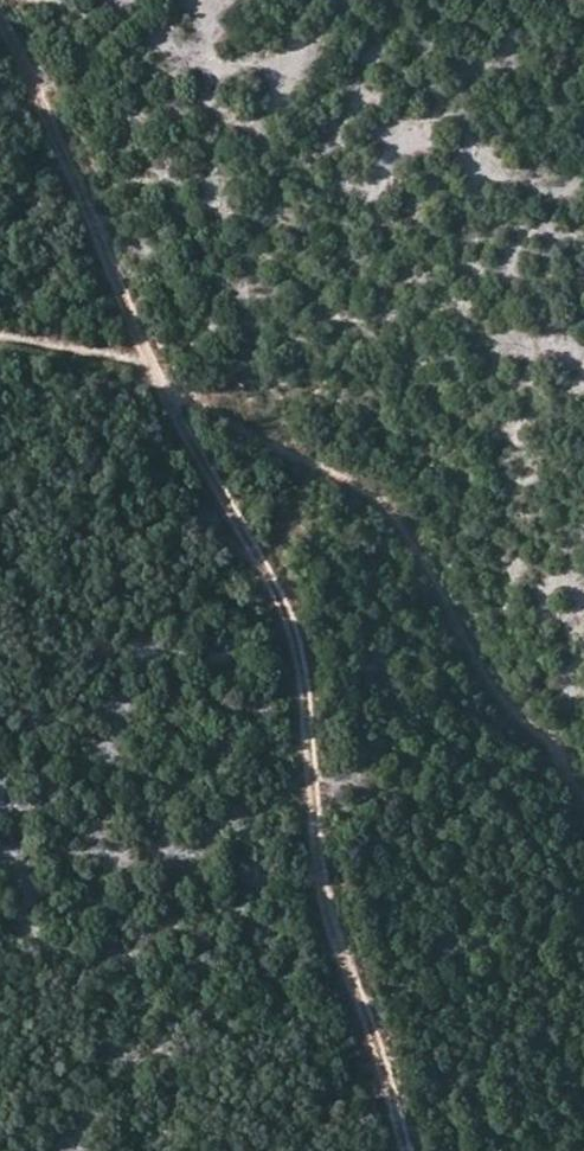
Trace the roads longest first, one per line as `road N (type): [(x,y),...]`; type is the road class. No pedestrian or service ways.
road 1 (track): [(0,24),(138,324),(201,402),(301,662),(310,764),(338,905),(400,1150)]
road 2 (track): [(583,766),(507,677),(410,527),(174,386),(110,358),(0,333)]

